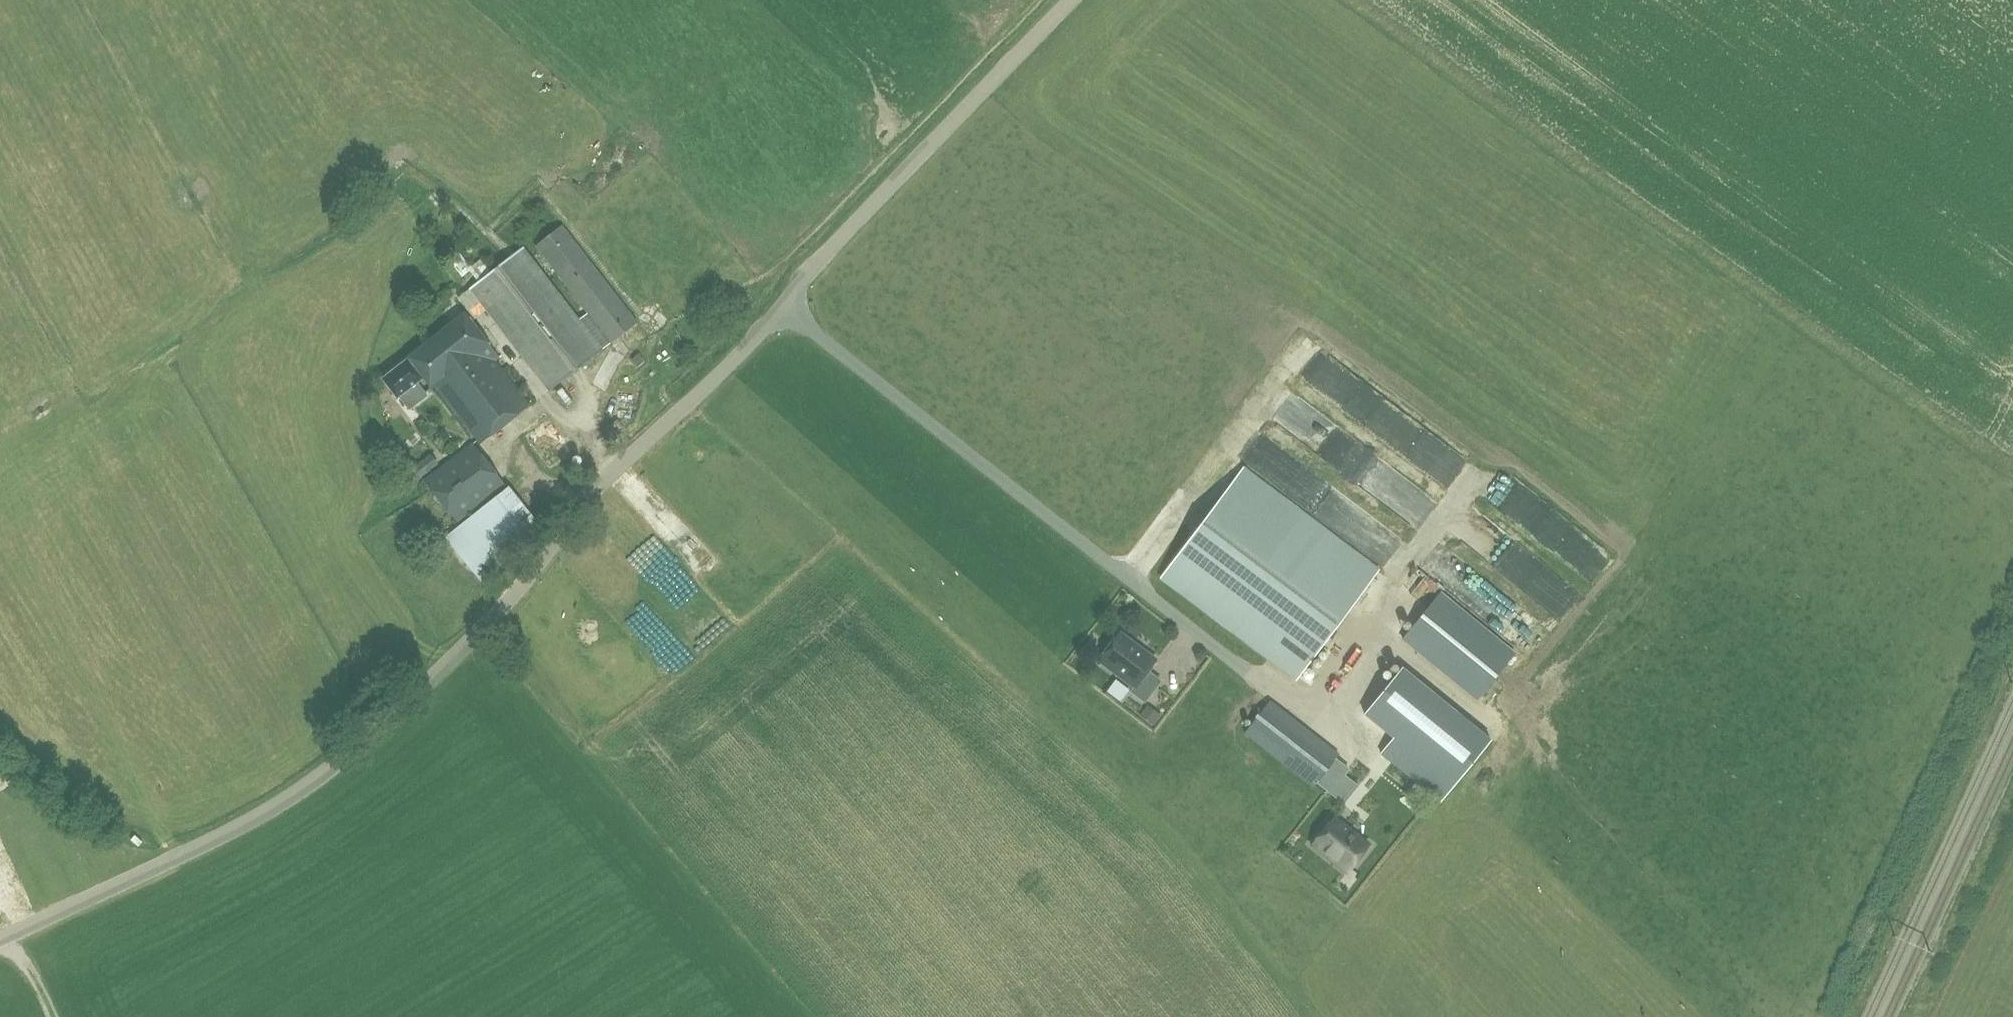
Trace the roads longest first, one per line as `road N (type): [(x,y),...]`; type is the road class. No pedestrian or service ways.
road 1 (unclassified): [(0,937),(255,817),(371,736),(1072,0)]

